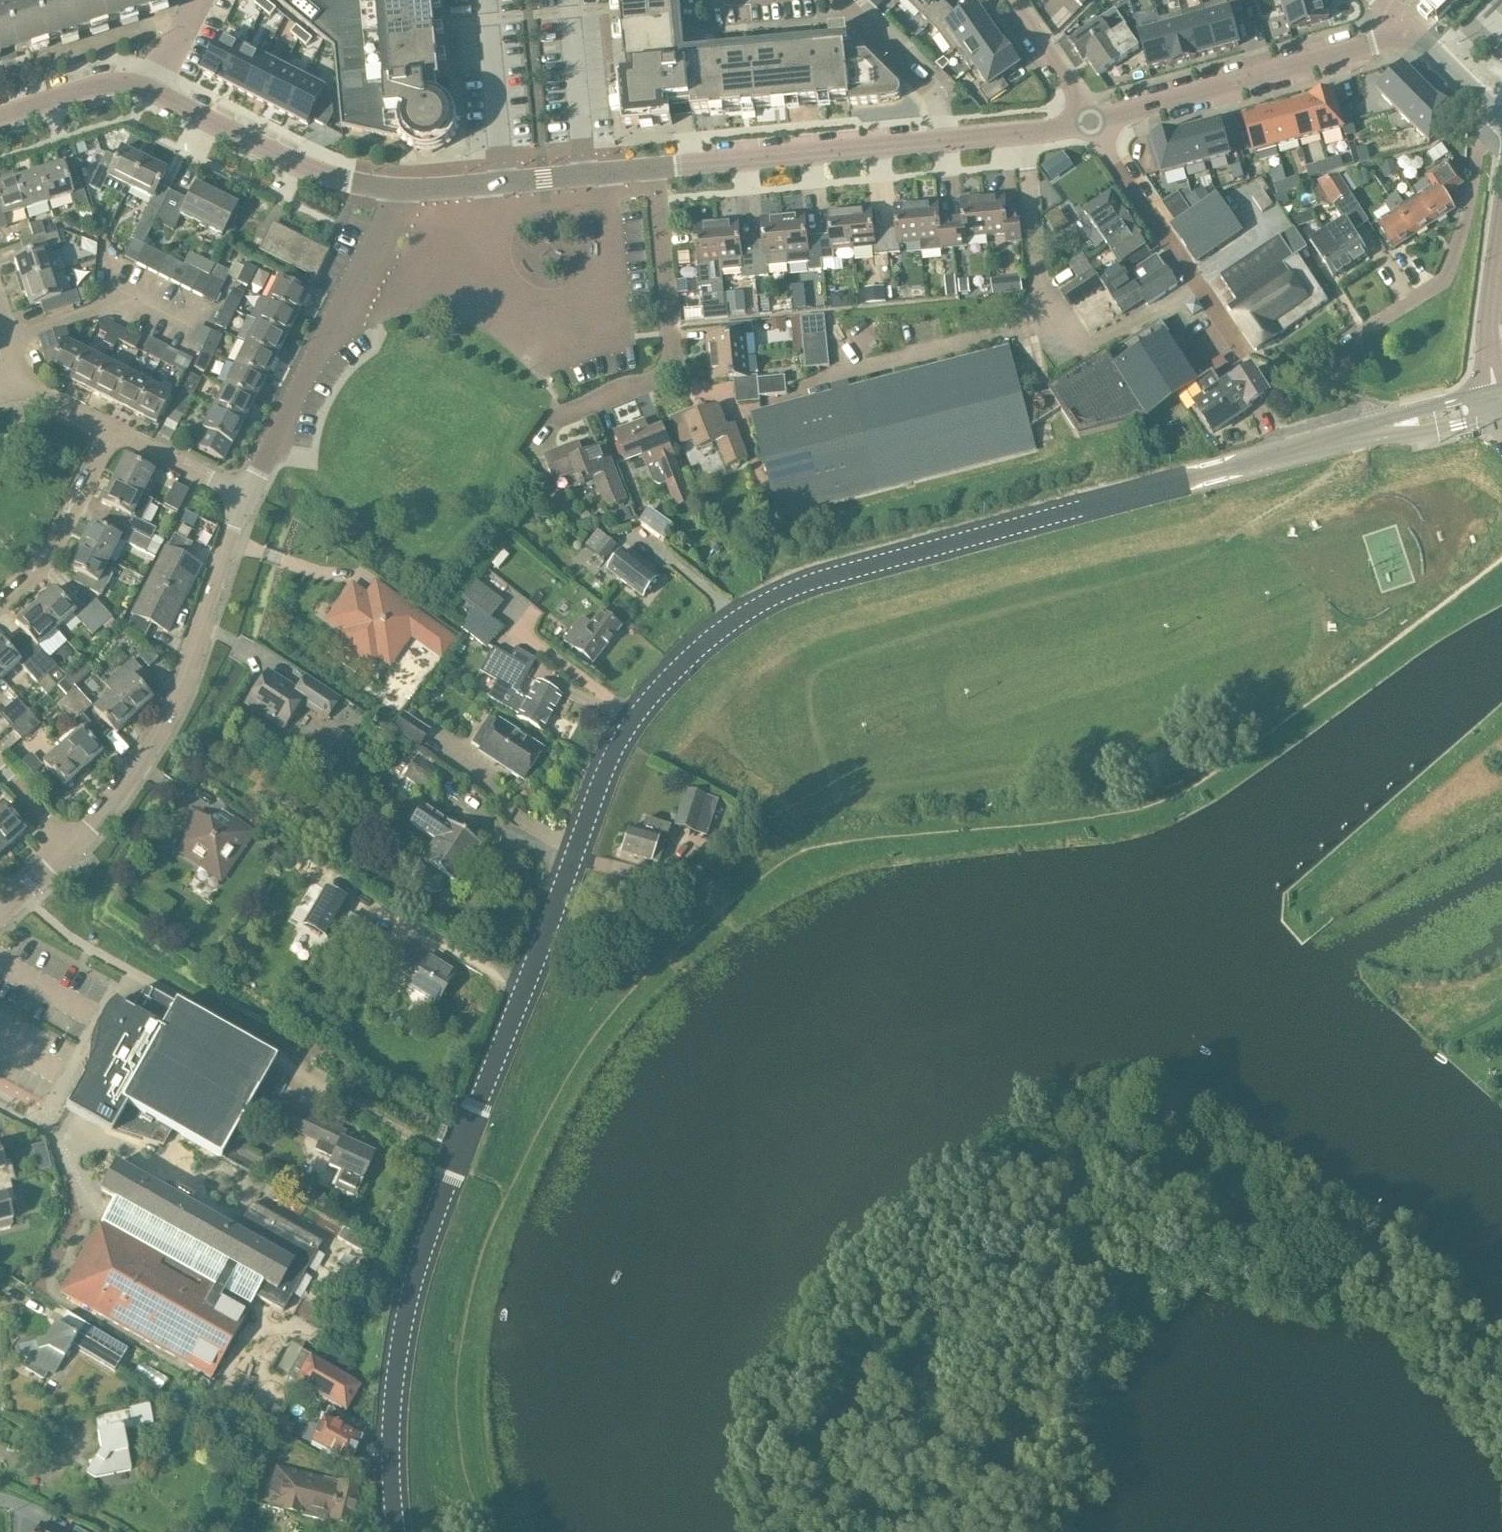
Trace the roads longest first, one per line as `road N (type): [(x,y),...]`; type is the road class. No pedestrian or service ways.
road 1 (secondary): [(397,1531),(390,1414),(411,1288),(430,1228),(606,766),(700,639),(818,574),(1369,429)]
road 2 (residential): [(655,167),(1089,123)]
road 3 (residential): [(0,118),(129,82),(309,169),(401,190)]
road 4 (residential): [(73,851),(170,718),(243,497)]
road 5 (residential): [(243,497),(401,190)]
road 6 (residential): [(1089,123),(1412,34)]
road 7 (residential): [(561,417),(651,382),(672,362),(655,167)]
road 8 (residential): [(1479,98),(1471,195),(1442,281),(1330,349)]
road 9 (residential): [(1245,356),(1089,123)]
road 10 (residential): [(0,610),(46,568),(114,430)]
road 11 (residential): [(487,0),(503,181)]
road 12 (residential): [(587,173),(569,0)]
road 13 (residential): [(1010,0),(1089,123)]
road 14 (residential): [(114,430),(243,497)]
road 15 (residential): [(1489,352),(1501,224)]
road 16 (secondary): [(1369,429),(1426,432),(1487,410)]

